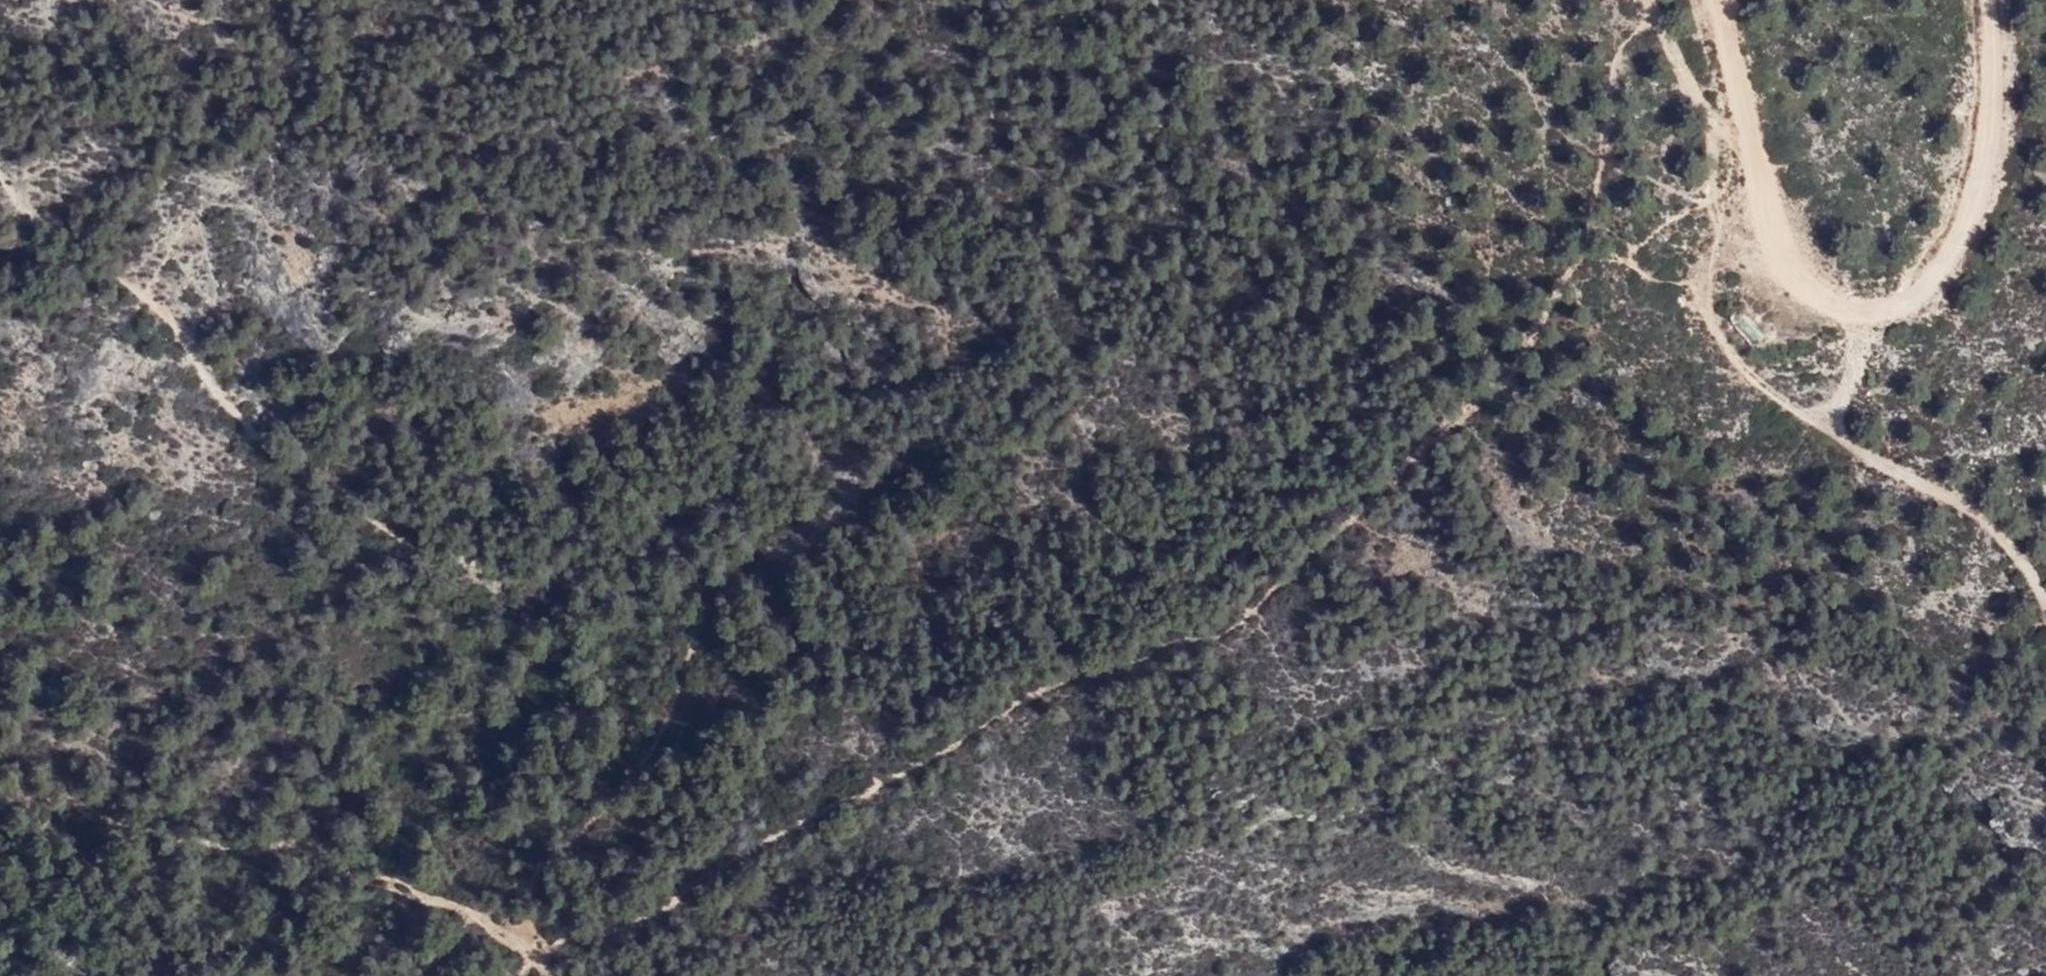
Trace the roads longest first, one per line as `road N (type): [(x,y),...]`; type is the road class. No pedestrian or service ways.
road 1 (track): [(1714,0),(1753,177),(1777,238),(1803,274),(1874,316),(1908,309),(1937,284),(1986,186),(1973,0)]

